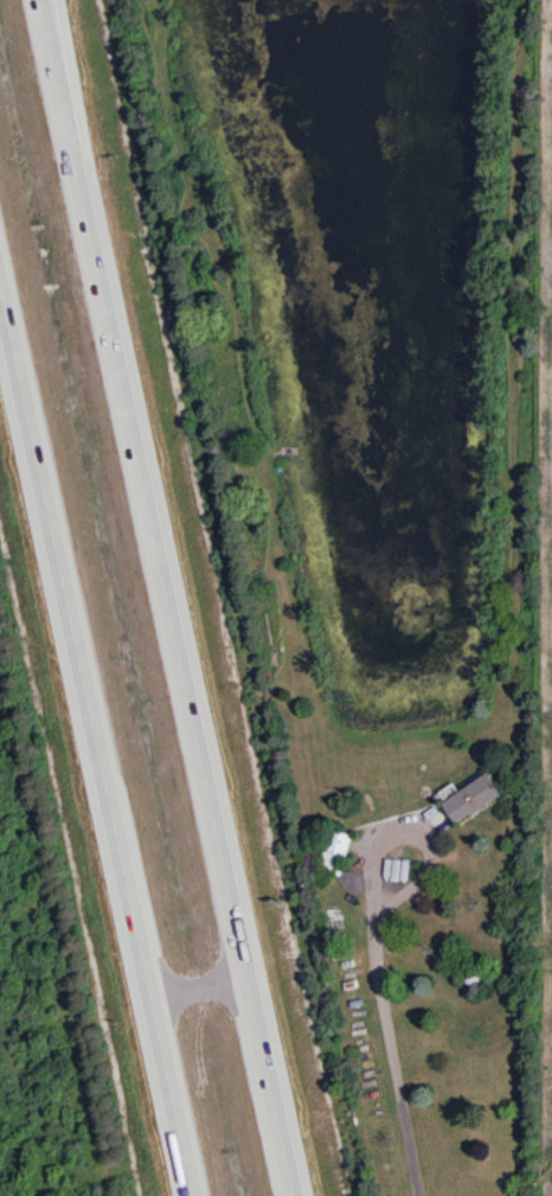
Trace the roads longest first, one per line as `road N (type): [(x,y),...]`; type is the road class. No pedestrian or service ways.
road 1 (motorway): [(292,1195),(46,0)]
road 2 (motorway): [(0,294),(194,1195)]

